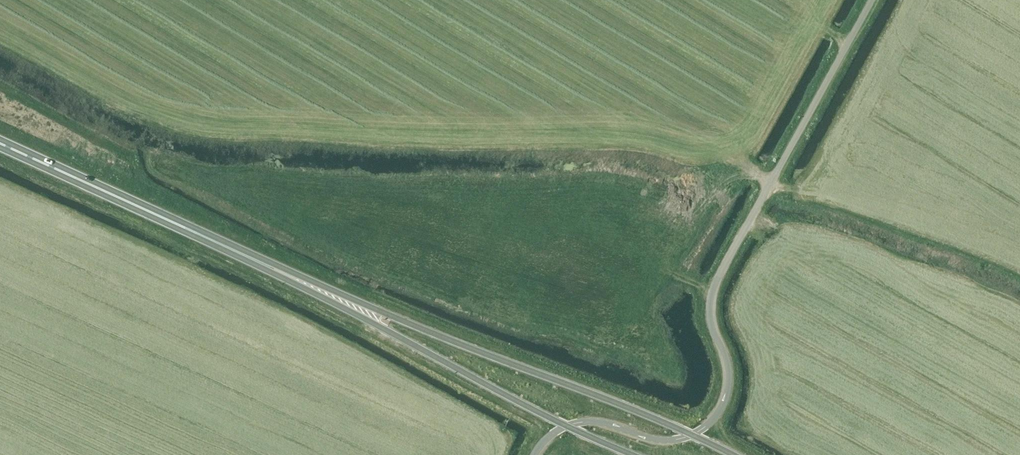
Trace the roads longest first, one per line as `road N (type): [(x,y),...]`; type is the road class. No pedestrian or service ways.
road 1 (unclassified): [(871,0),(713,288),(710,322),(728,385),(715,416),(691,435)]
road 2 (trunk): [(691,435),(274,269)]
road 3 (trunk): [(274,269),(566,426)]
road 4 (trunk): [(274,269),(0,144)]
road 5 (unclassified): [(691,435),(660,440),(600,422),(566,426)]

